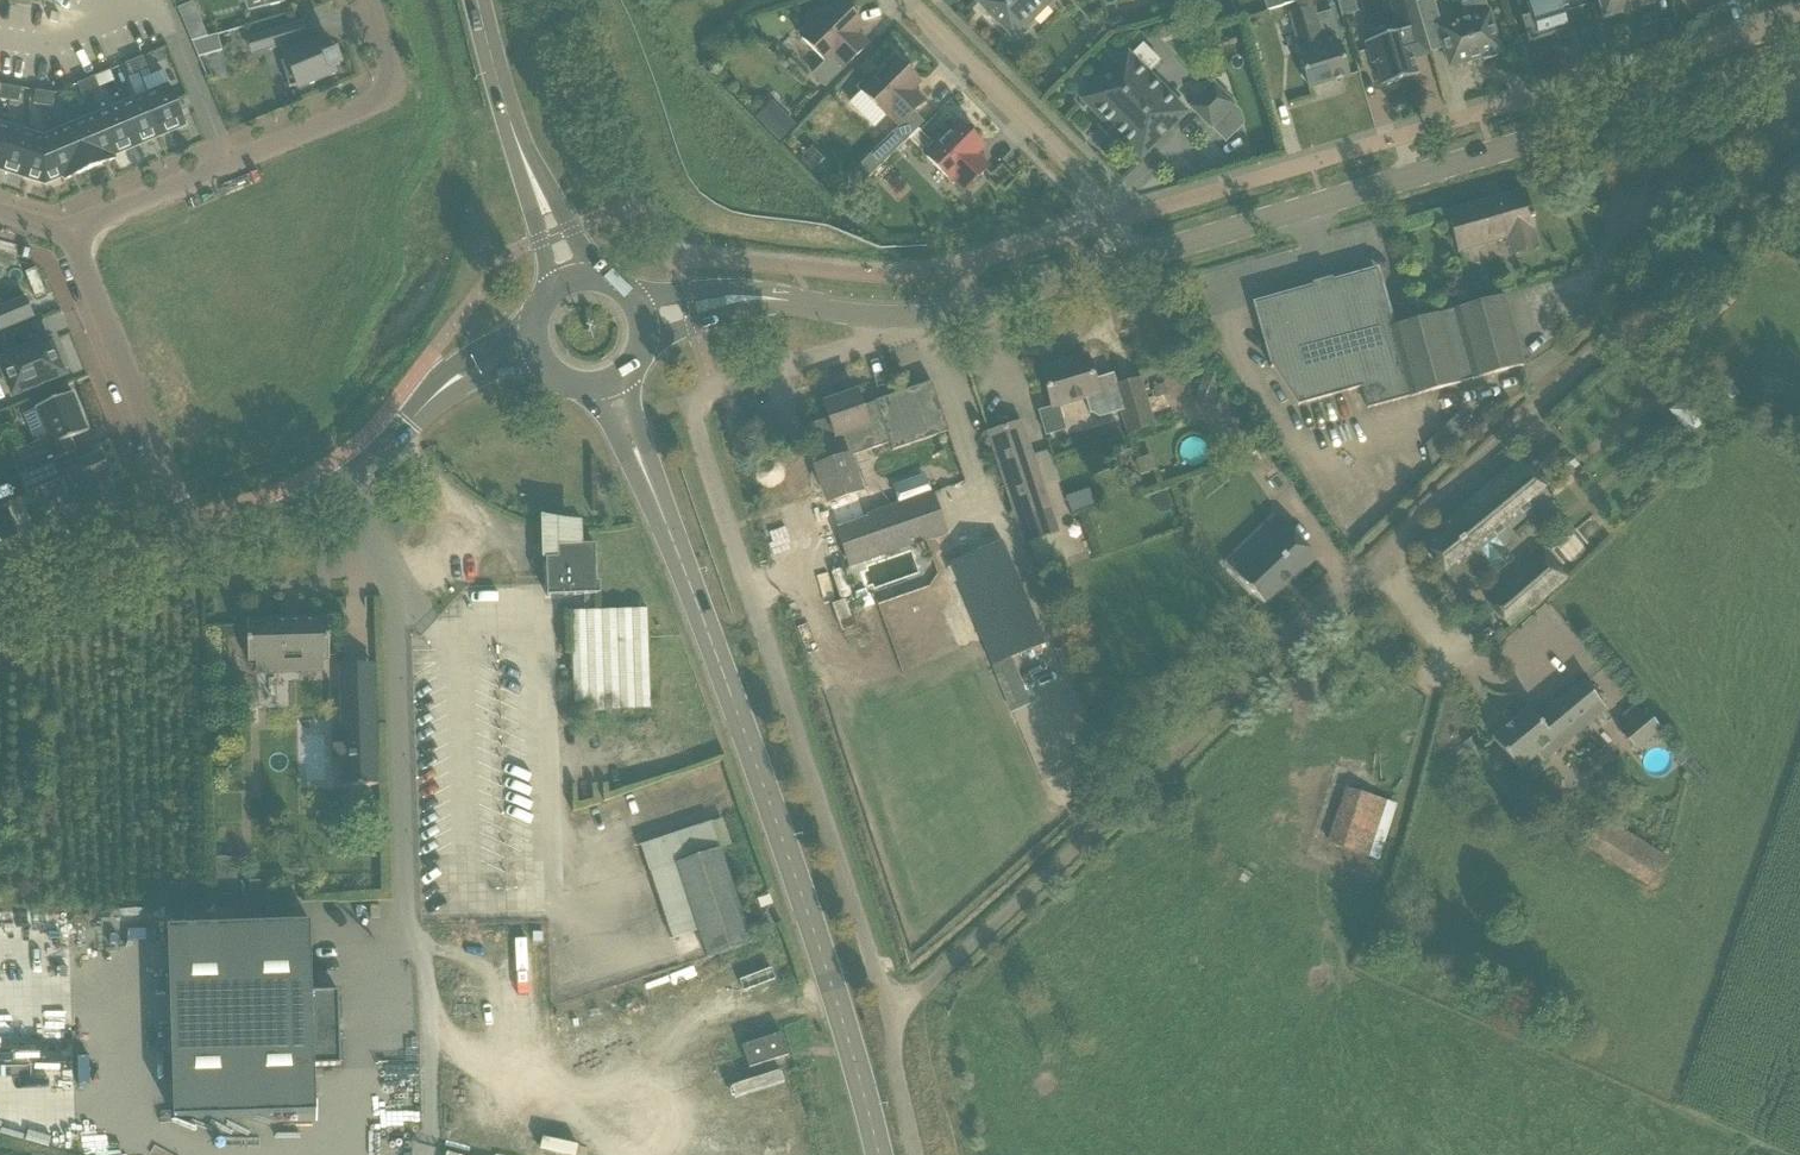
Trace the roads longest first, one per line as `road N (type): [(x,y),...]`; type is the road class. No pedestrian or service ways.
road 1 (residential): [(896,1019),(1799,155)]
road 2 (residential): [(896,1019),(688,408),(711,387),(876,338),(897,318)]
road 3 (secondary): [(892,1154),(739,692),(646,478)]
road 4 (tertiary): [(1116,265),(1799,64)]
road 5 (residential): [(67,230),(378,100),(390,82),(371,0)]
road 6 (unclassified): [(341,481),(394,585),(404,900)]
road 7 (residential): [(1116,265),(1096,197),(1073,166),(908,0)]
road 8 (residential): [(67,230),(201,544)]
road 9 (tertiary): [(897,318),(999,302),(1116,265)]
road 10 (residential): [(201,544),(0,603)]
road 11 (secondary): [(531,168),(495,76),(478,0)]
road 12 (residential): [(341,481),(282,517),(201,544)]
road 13 (tertiary): [(785,301),(755,290),(683,291),(638,303)]
road 14 (tertiary): [(646,337),(785,301)]
road 15 (residential): [(916,1154),(897,1077),(896,1019)]
road 16 (residential): [(531,322),(462,362),(432,397)]
road 17 (residential): [(432,397),(341,481)]
road 18 (secondary): [(591,273),(531,168)]

